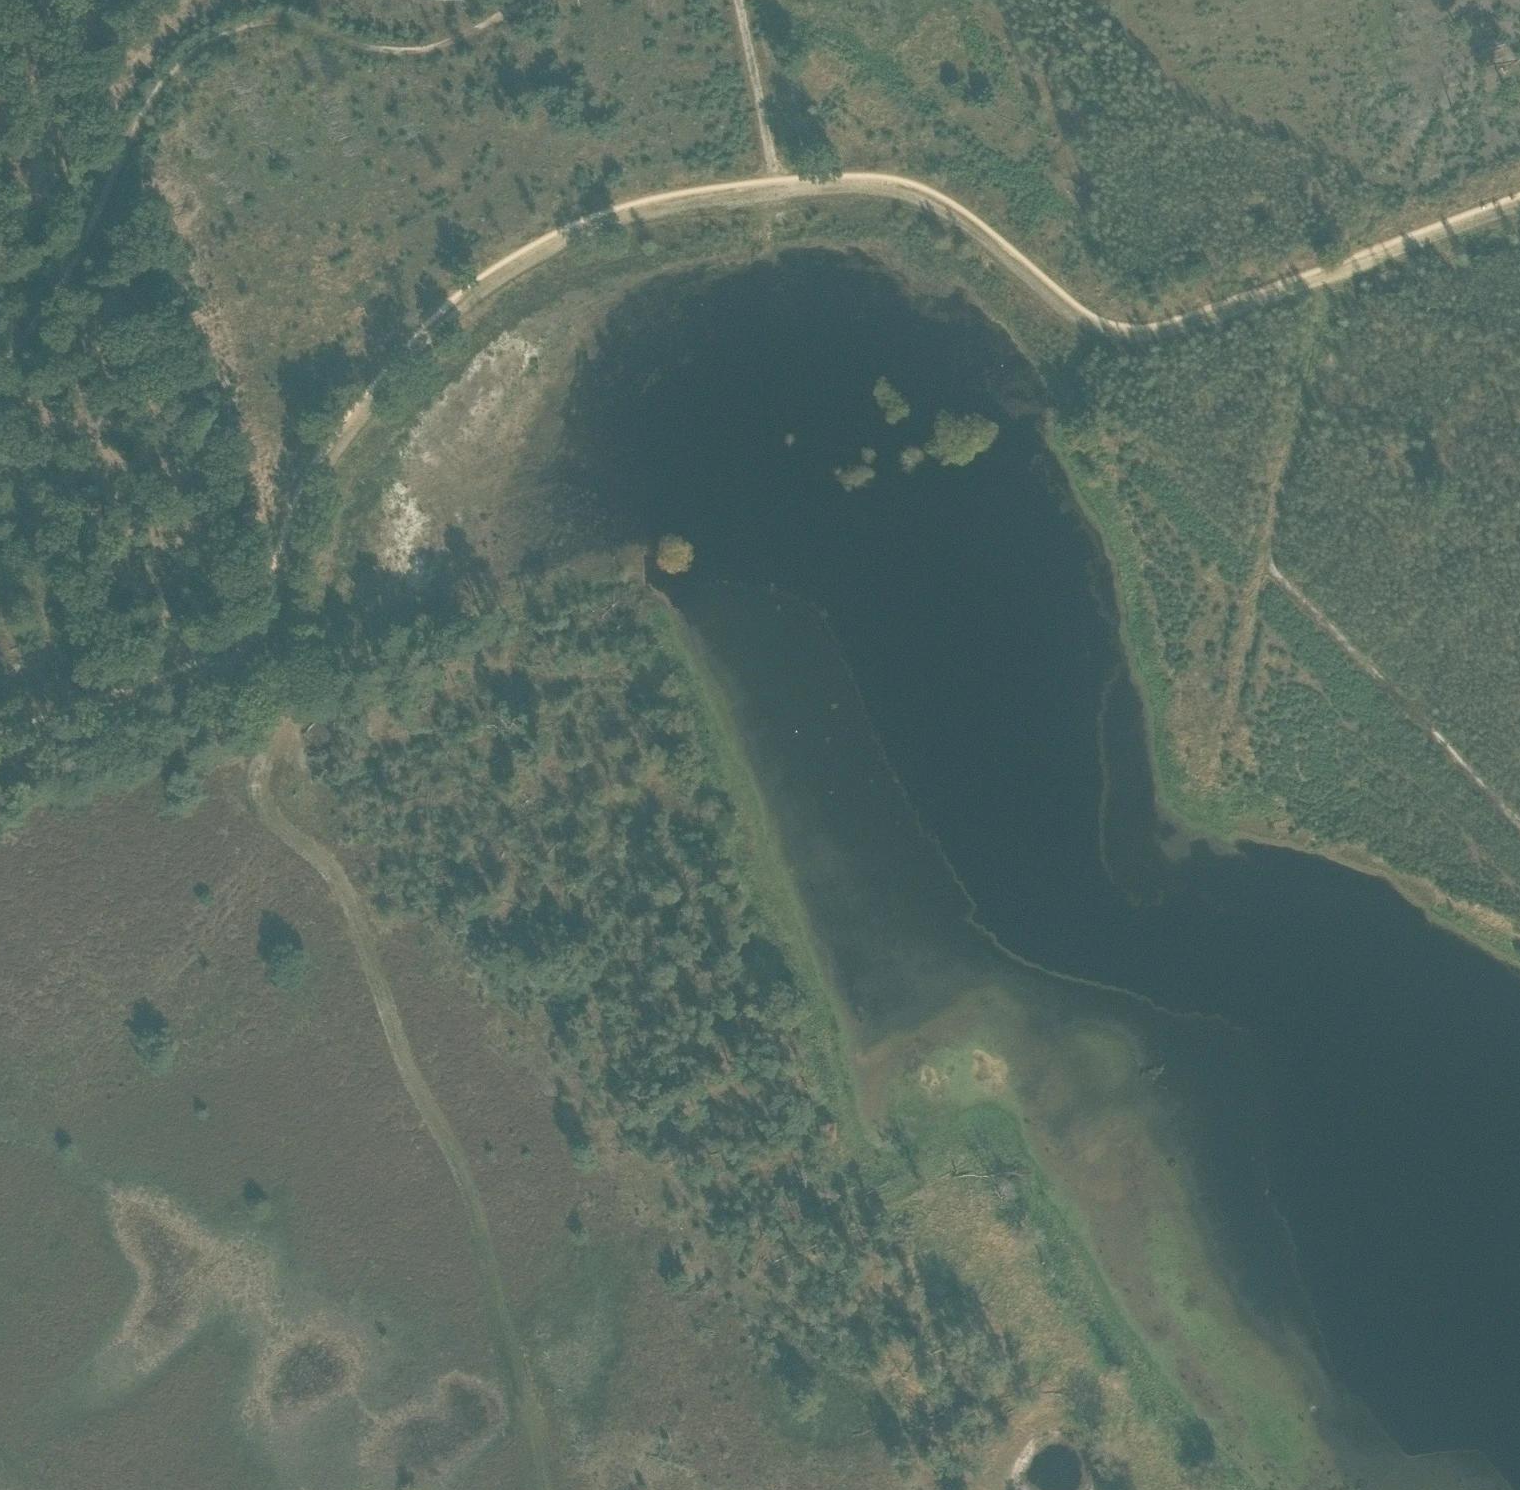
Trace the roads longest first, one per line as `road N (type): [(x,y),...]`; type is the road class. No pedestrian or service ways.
road 1 (track): [(772,191),(623,215),(496,278),(314,452),(273,602),(255,637),(183,677),(0,740)]
road 2 (track): [(255,637),(295,677),(293,709),(259,768),(263,810),(326,849),(370,933),(405,1046),(473,1187),(545,1489)]
road 3 (track): [(1335,274),(1203,322),(1111,334),(1058,304),(986,239),(921,198),(869,185),(772,191)]
road 4 (track): [(64,719),(0,509)]
road 5 (track): [(1519,204),(1335,274)]
road 6 (track): [(772,191),(738,0)]

